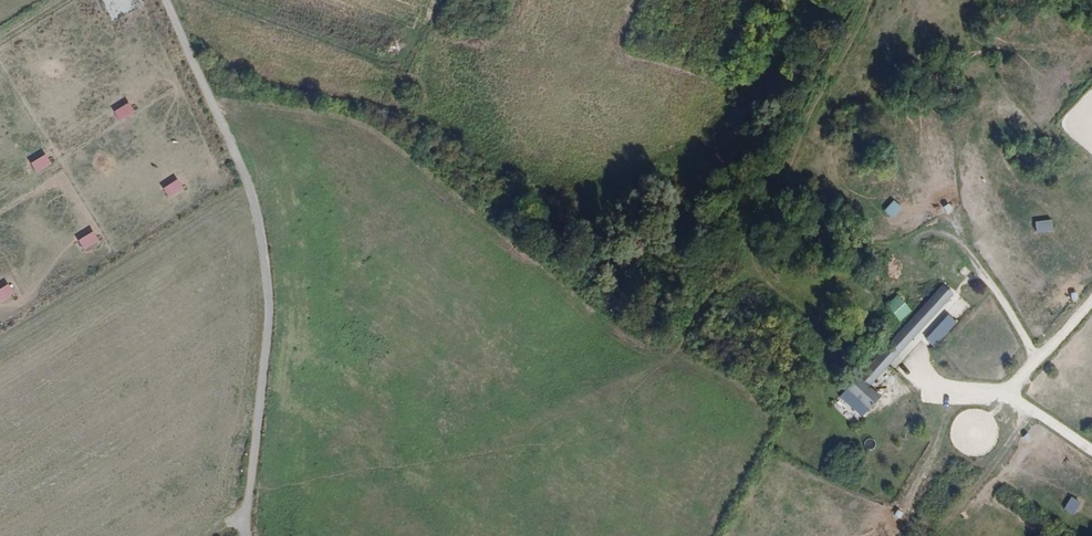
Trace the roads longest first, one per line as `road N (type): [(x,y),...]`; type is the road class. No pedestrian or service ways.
road 1 (track): [(1091,298),(949,464),(881,451),(785,425),(702,377),(646,358),(359,140),(218,112)]
road 2 (track): [(785,425),(474,453),(251,491)]

